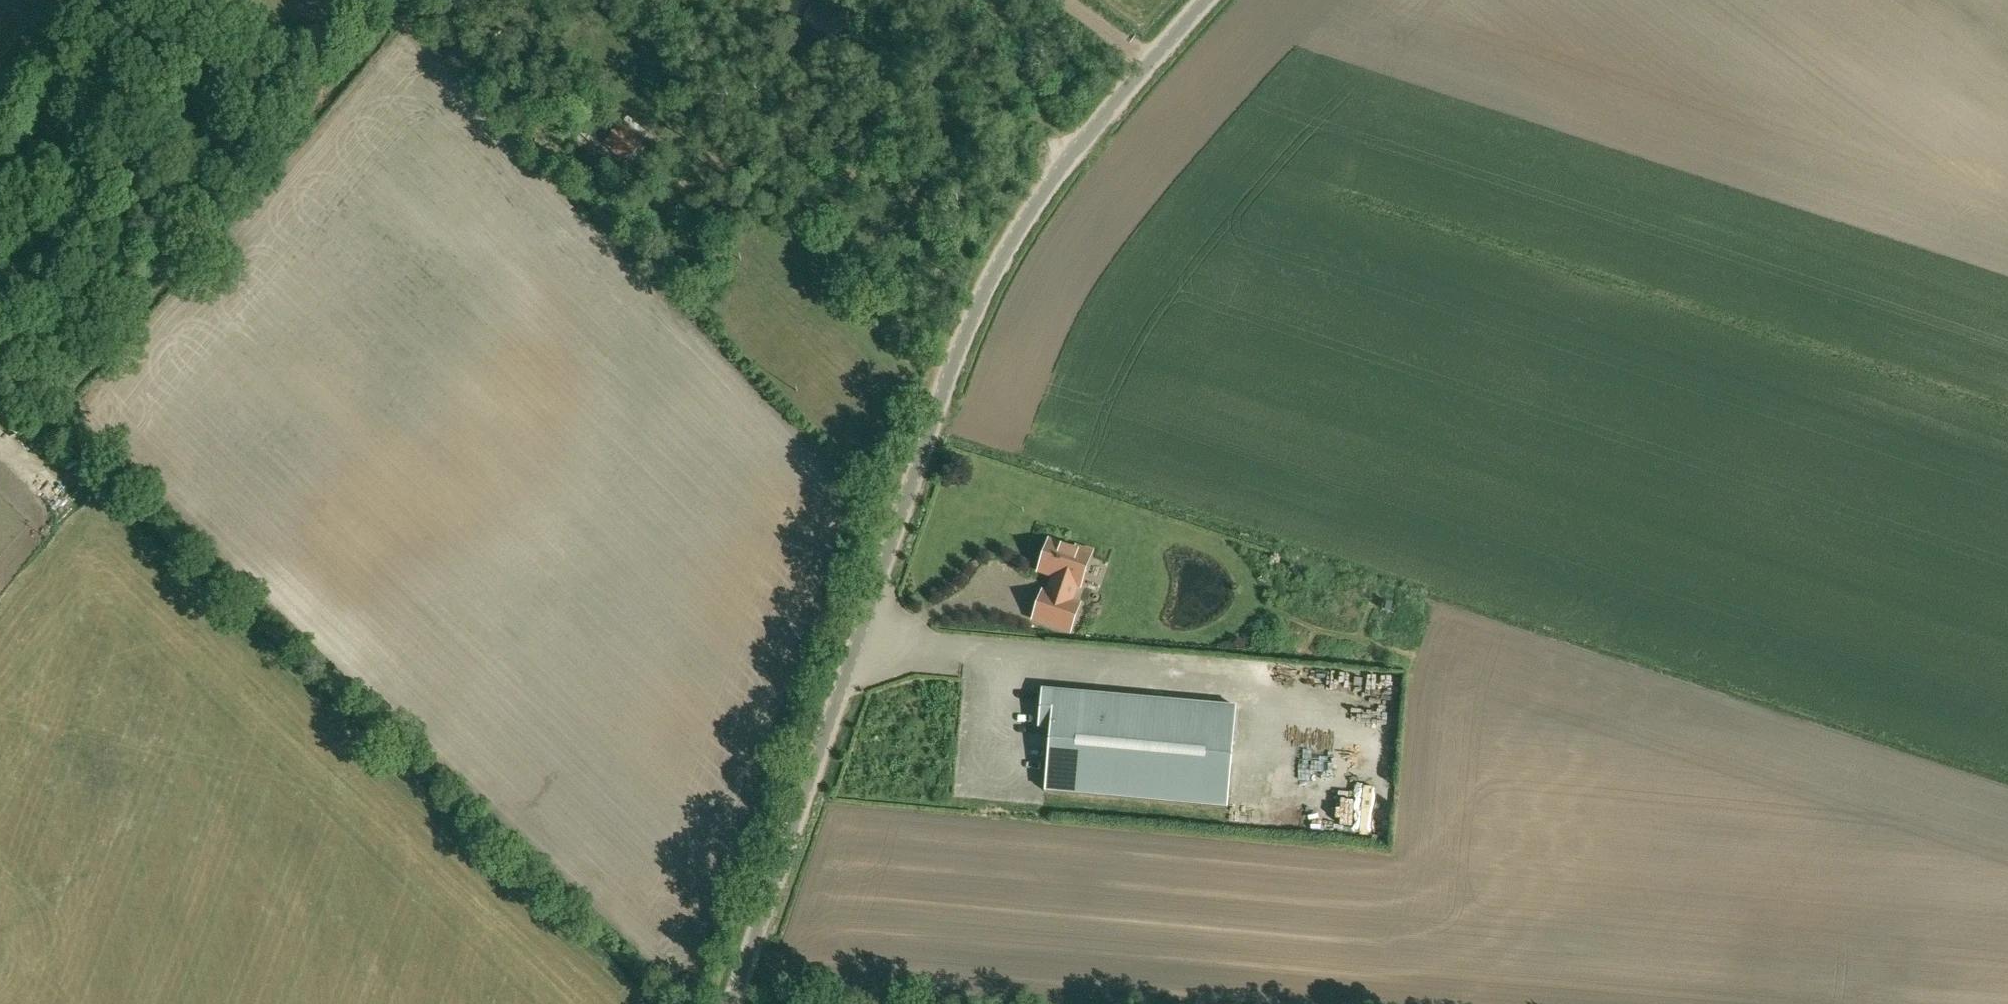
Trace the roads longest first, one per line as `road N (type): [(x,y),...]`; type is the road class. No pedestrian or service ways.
road 1 (unclassified): [(733,1003),(947,379),(1000,255),(1029,203),(1207,0)]

